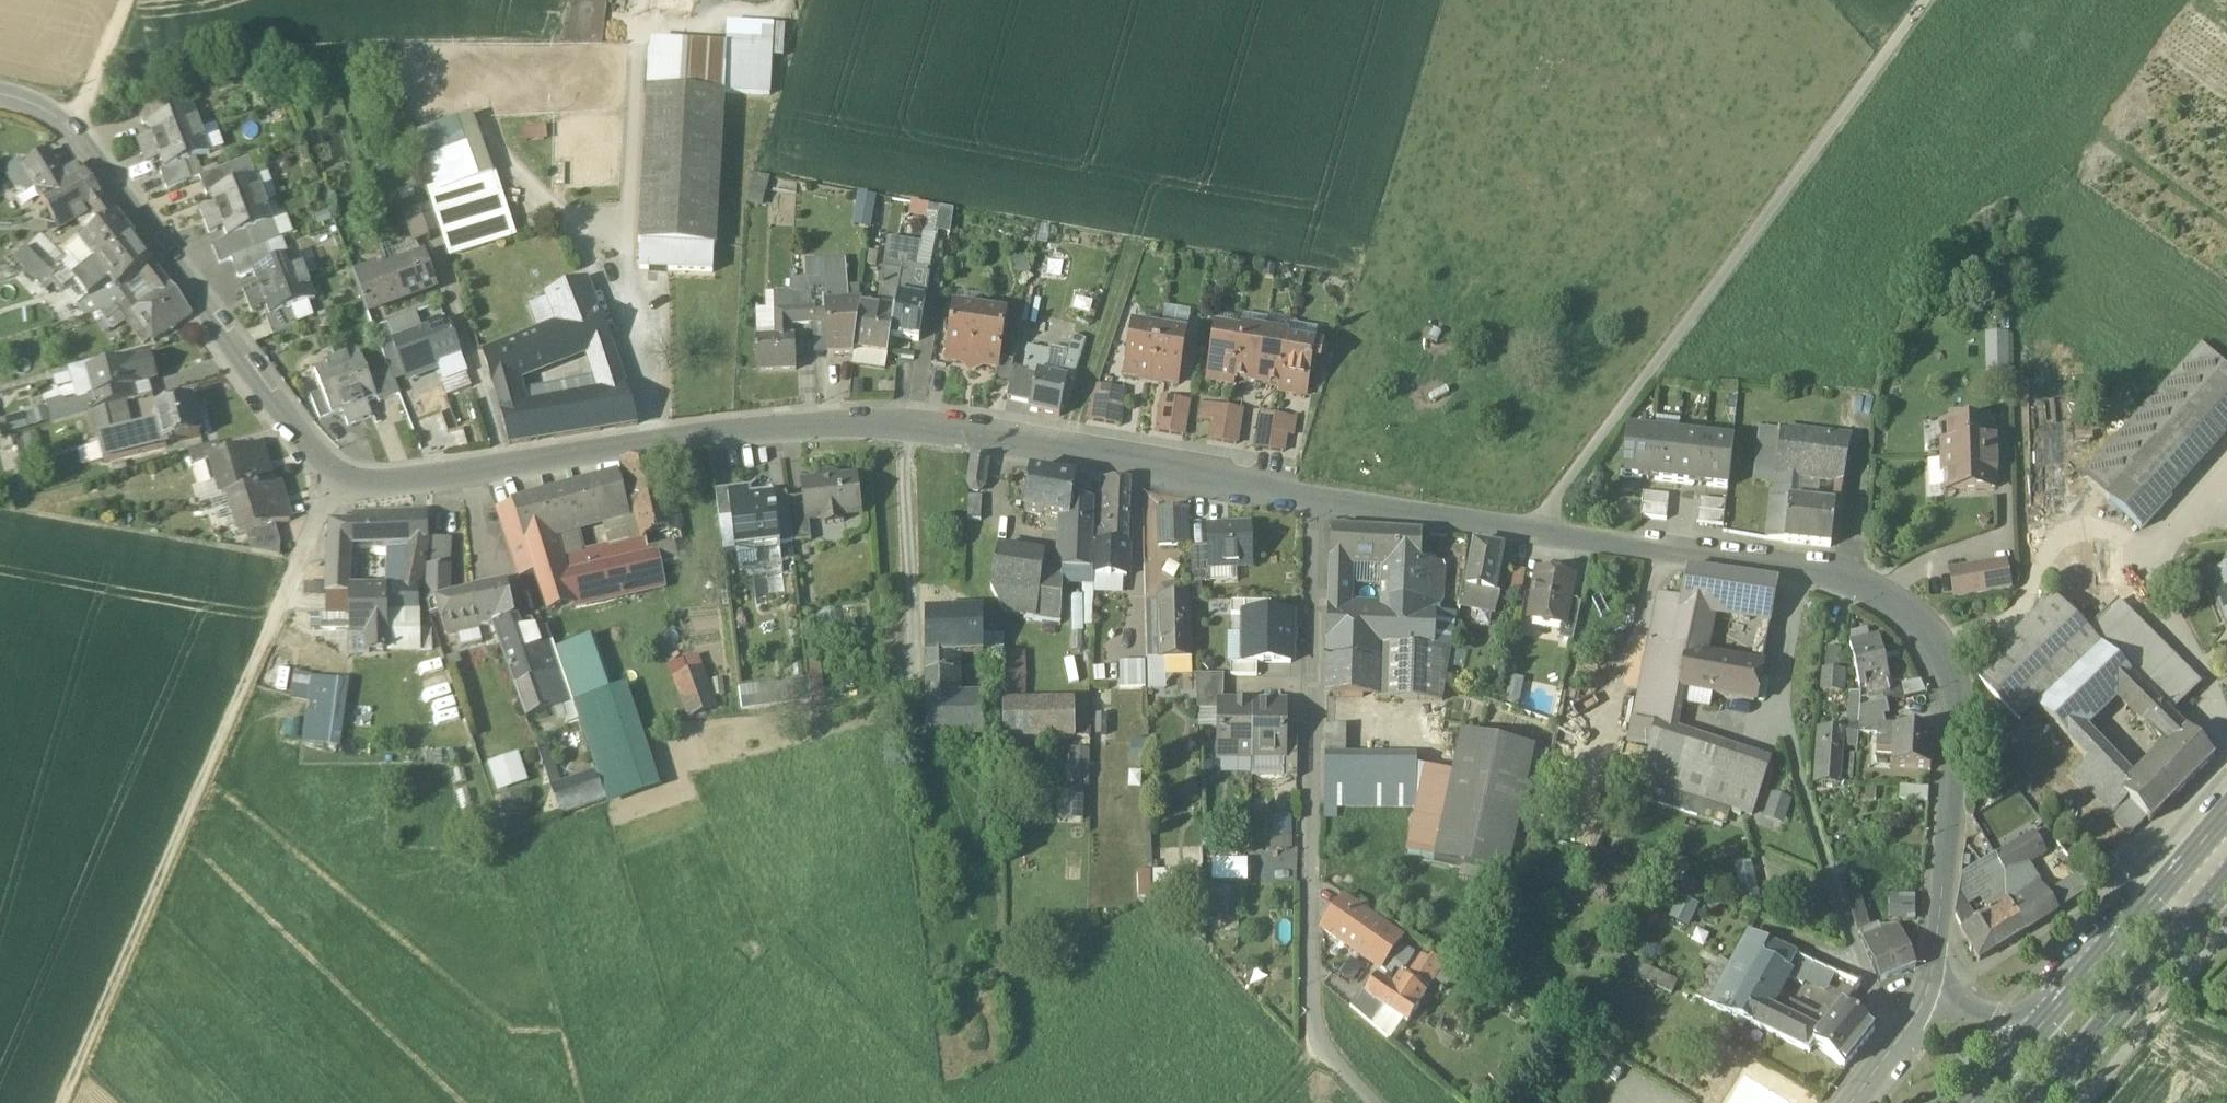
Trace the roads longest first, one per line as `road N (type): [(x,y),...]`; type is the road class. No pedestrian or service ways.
road 1 (tertiary): [(0,95),(69,128),(323,464),(342,478),(398,482),(792,427),(906,426),(1315,497)]
road 2 (tertiary): [(1315,497),(1844,581),(1904,610),(1957,683),(1960,749),(1926,996)]
road 3 (track): [(62,1102),(342,478)]
road 4 (track): [(1547,534),(1553,504),(1929,0)]
road 5 (residential): [(1315,497),(1311,994),(1327,1055)]
road 6 (track): [(1773,695),(1830,873),(1897,1042)]
road 7 (primary): [(2040,1102),(2226,881)]
road 8 (primary): [(2226,813),(2050,1016)]
road 9 (track): [(69,128),(127,0)]
road 10 (tertiary): [(1926,996),(1852,1102)]
road 11 (tertiary): [(2050,1016),(1998,1016),(1926,996)]

